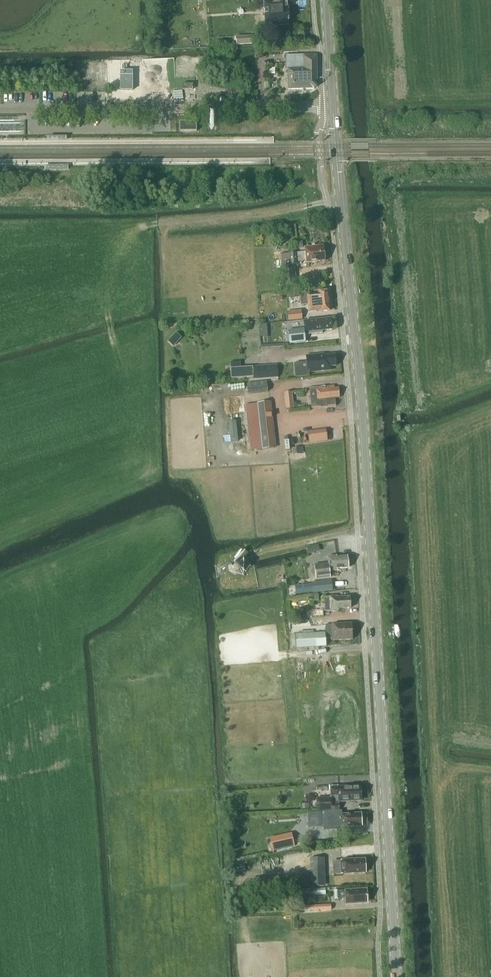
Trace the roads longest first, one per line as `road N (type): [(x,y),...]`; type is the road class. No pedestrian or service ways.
road 1 (primary): [(396,976),(360,376),(333,107)]
road 2 (unclassified): [(0,109),(333,107)]

